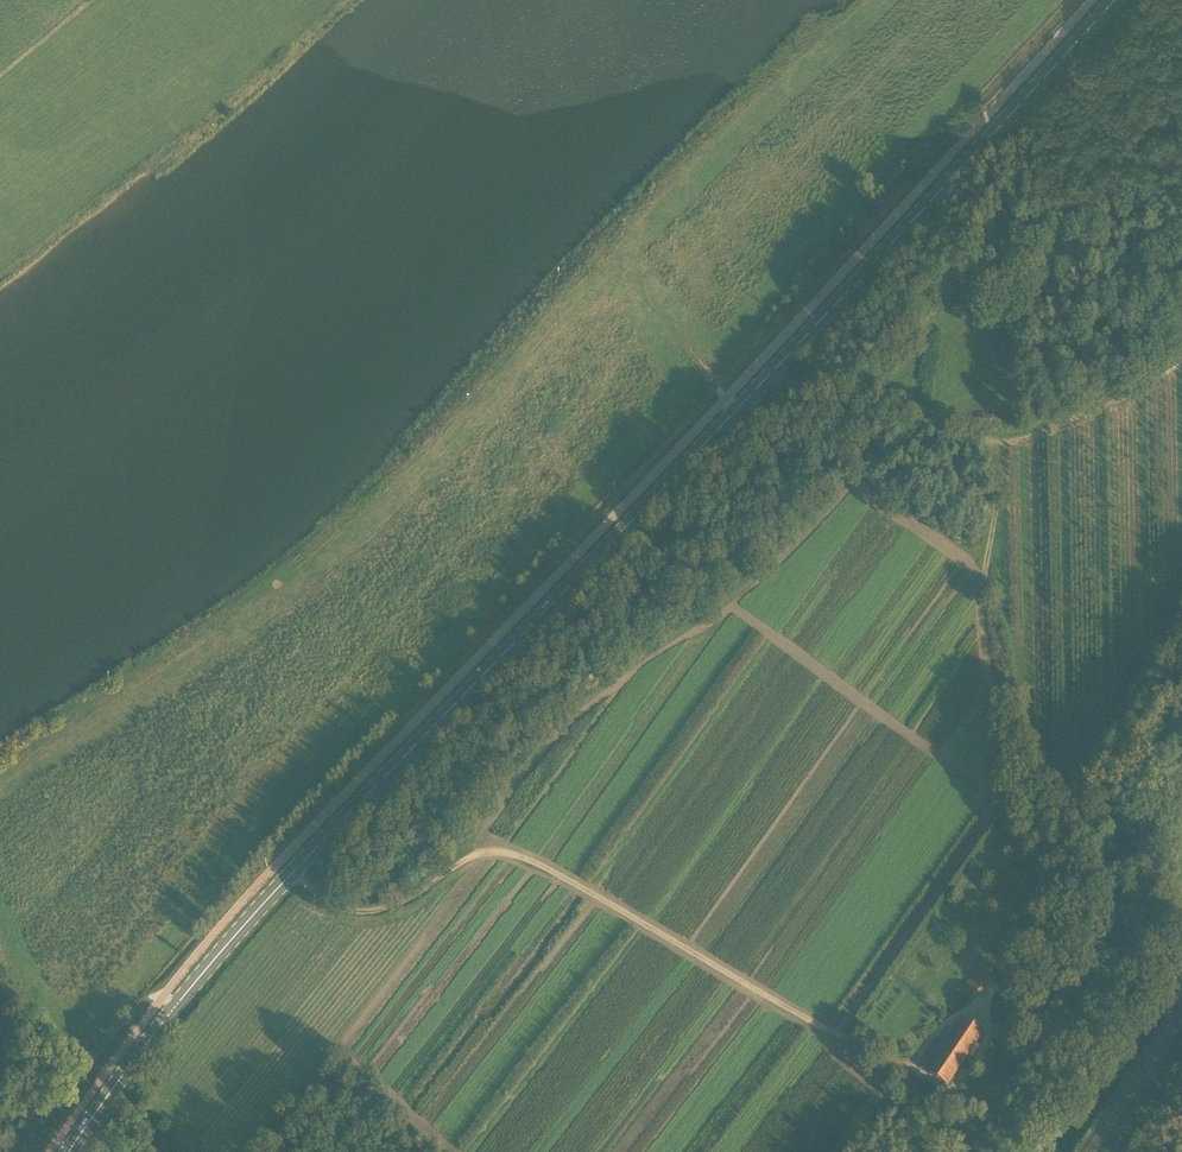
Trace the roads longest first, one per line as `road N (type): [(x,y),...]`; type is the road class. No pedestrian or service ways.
road 1 (secondary): [(69,1151),(232,939),(739,409),(1114,0)]
road 2 (track): [(836,1033),(509,854),(465,860),(379,911),(327,903),(293,873)]
road 3 (track): [(987,546),(980,594),(997,767),(992,820),(836,1033)]
road 4 (track): [(1007,446),(861,419),(739,409),(691,347)]
road 5 (track): [(1046,1151),(926,1102),(894,1066),(836,1033)]
road 6 (track): [(1048,1151),(1181,977)]
road 7 (track): [(1181,365),(1105,409),(1007,446)]

